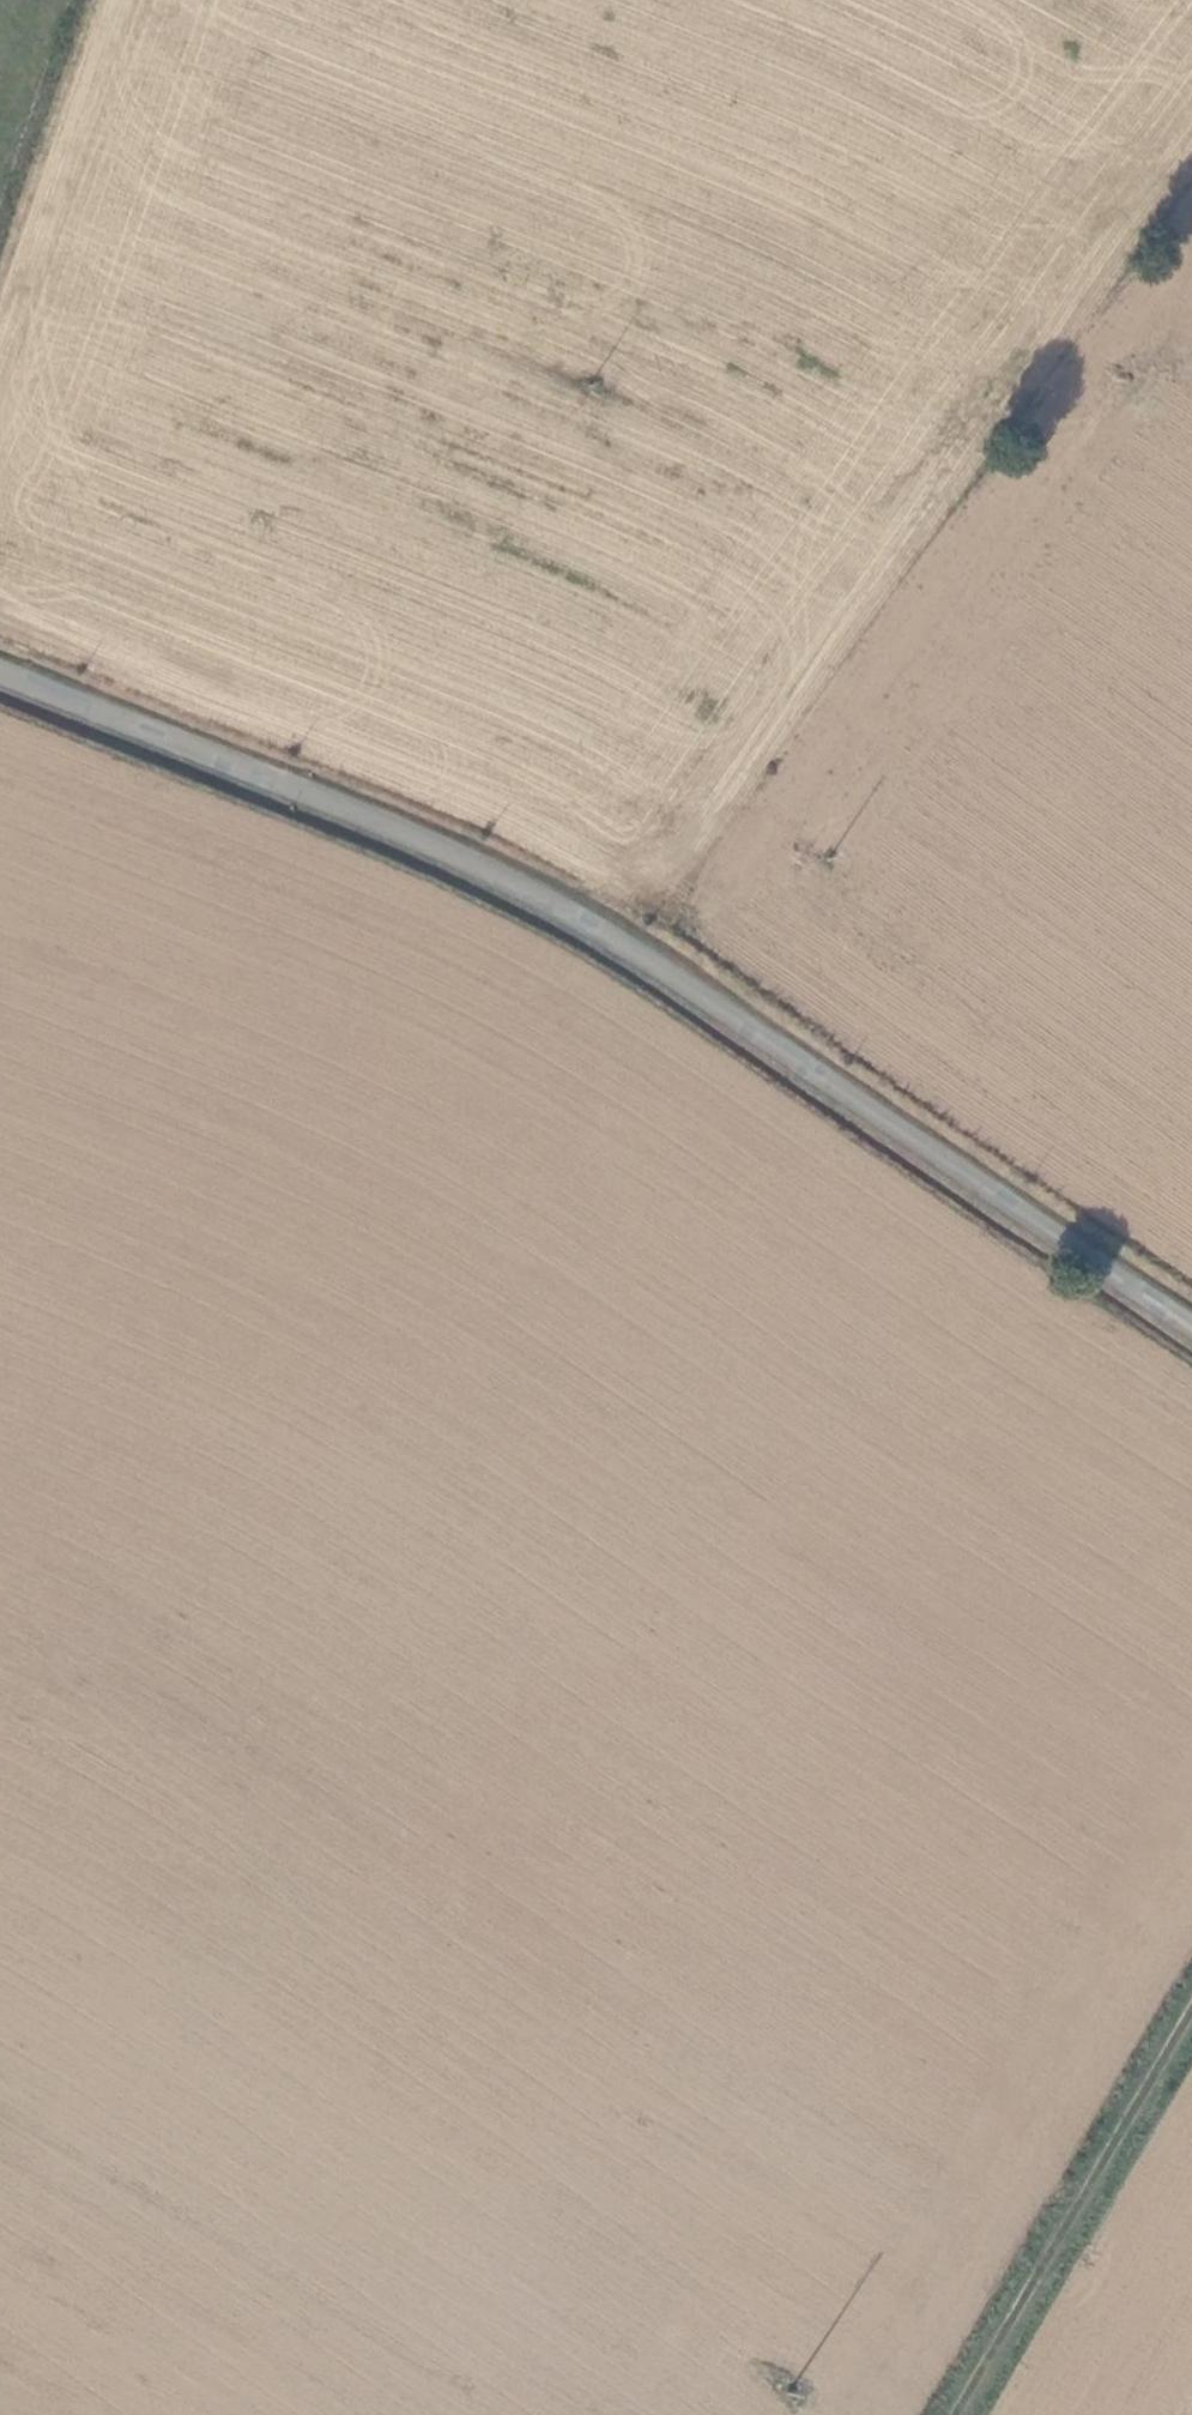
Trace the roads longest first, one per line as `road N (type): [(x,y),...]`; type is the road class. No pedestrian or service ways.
road 1 (unclassified): [(1191,1323),(521,895),(0,676)]
road 2 (track): [(1191,2031),(958,2414)]

